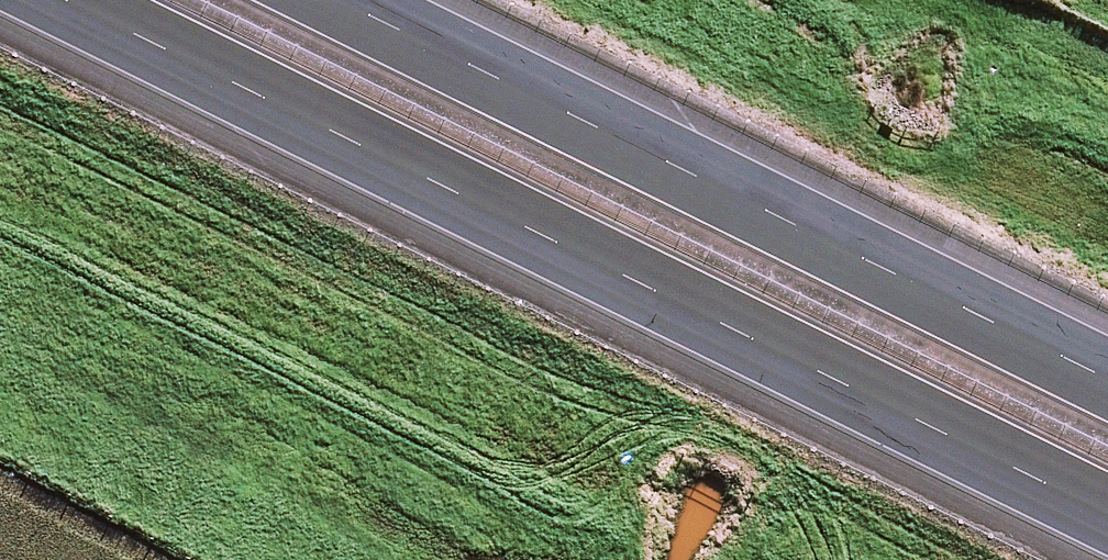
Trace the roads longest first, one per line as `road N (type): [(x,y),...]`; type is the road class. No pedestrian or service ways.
road 1 (motorway): [(1107,512),(75,0)]
road 2 (motorway): [(334,0),(1107,382)]

